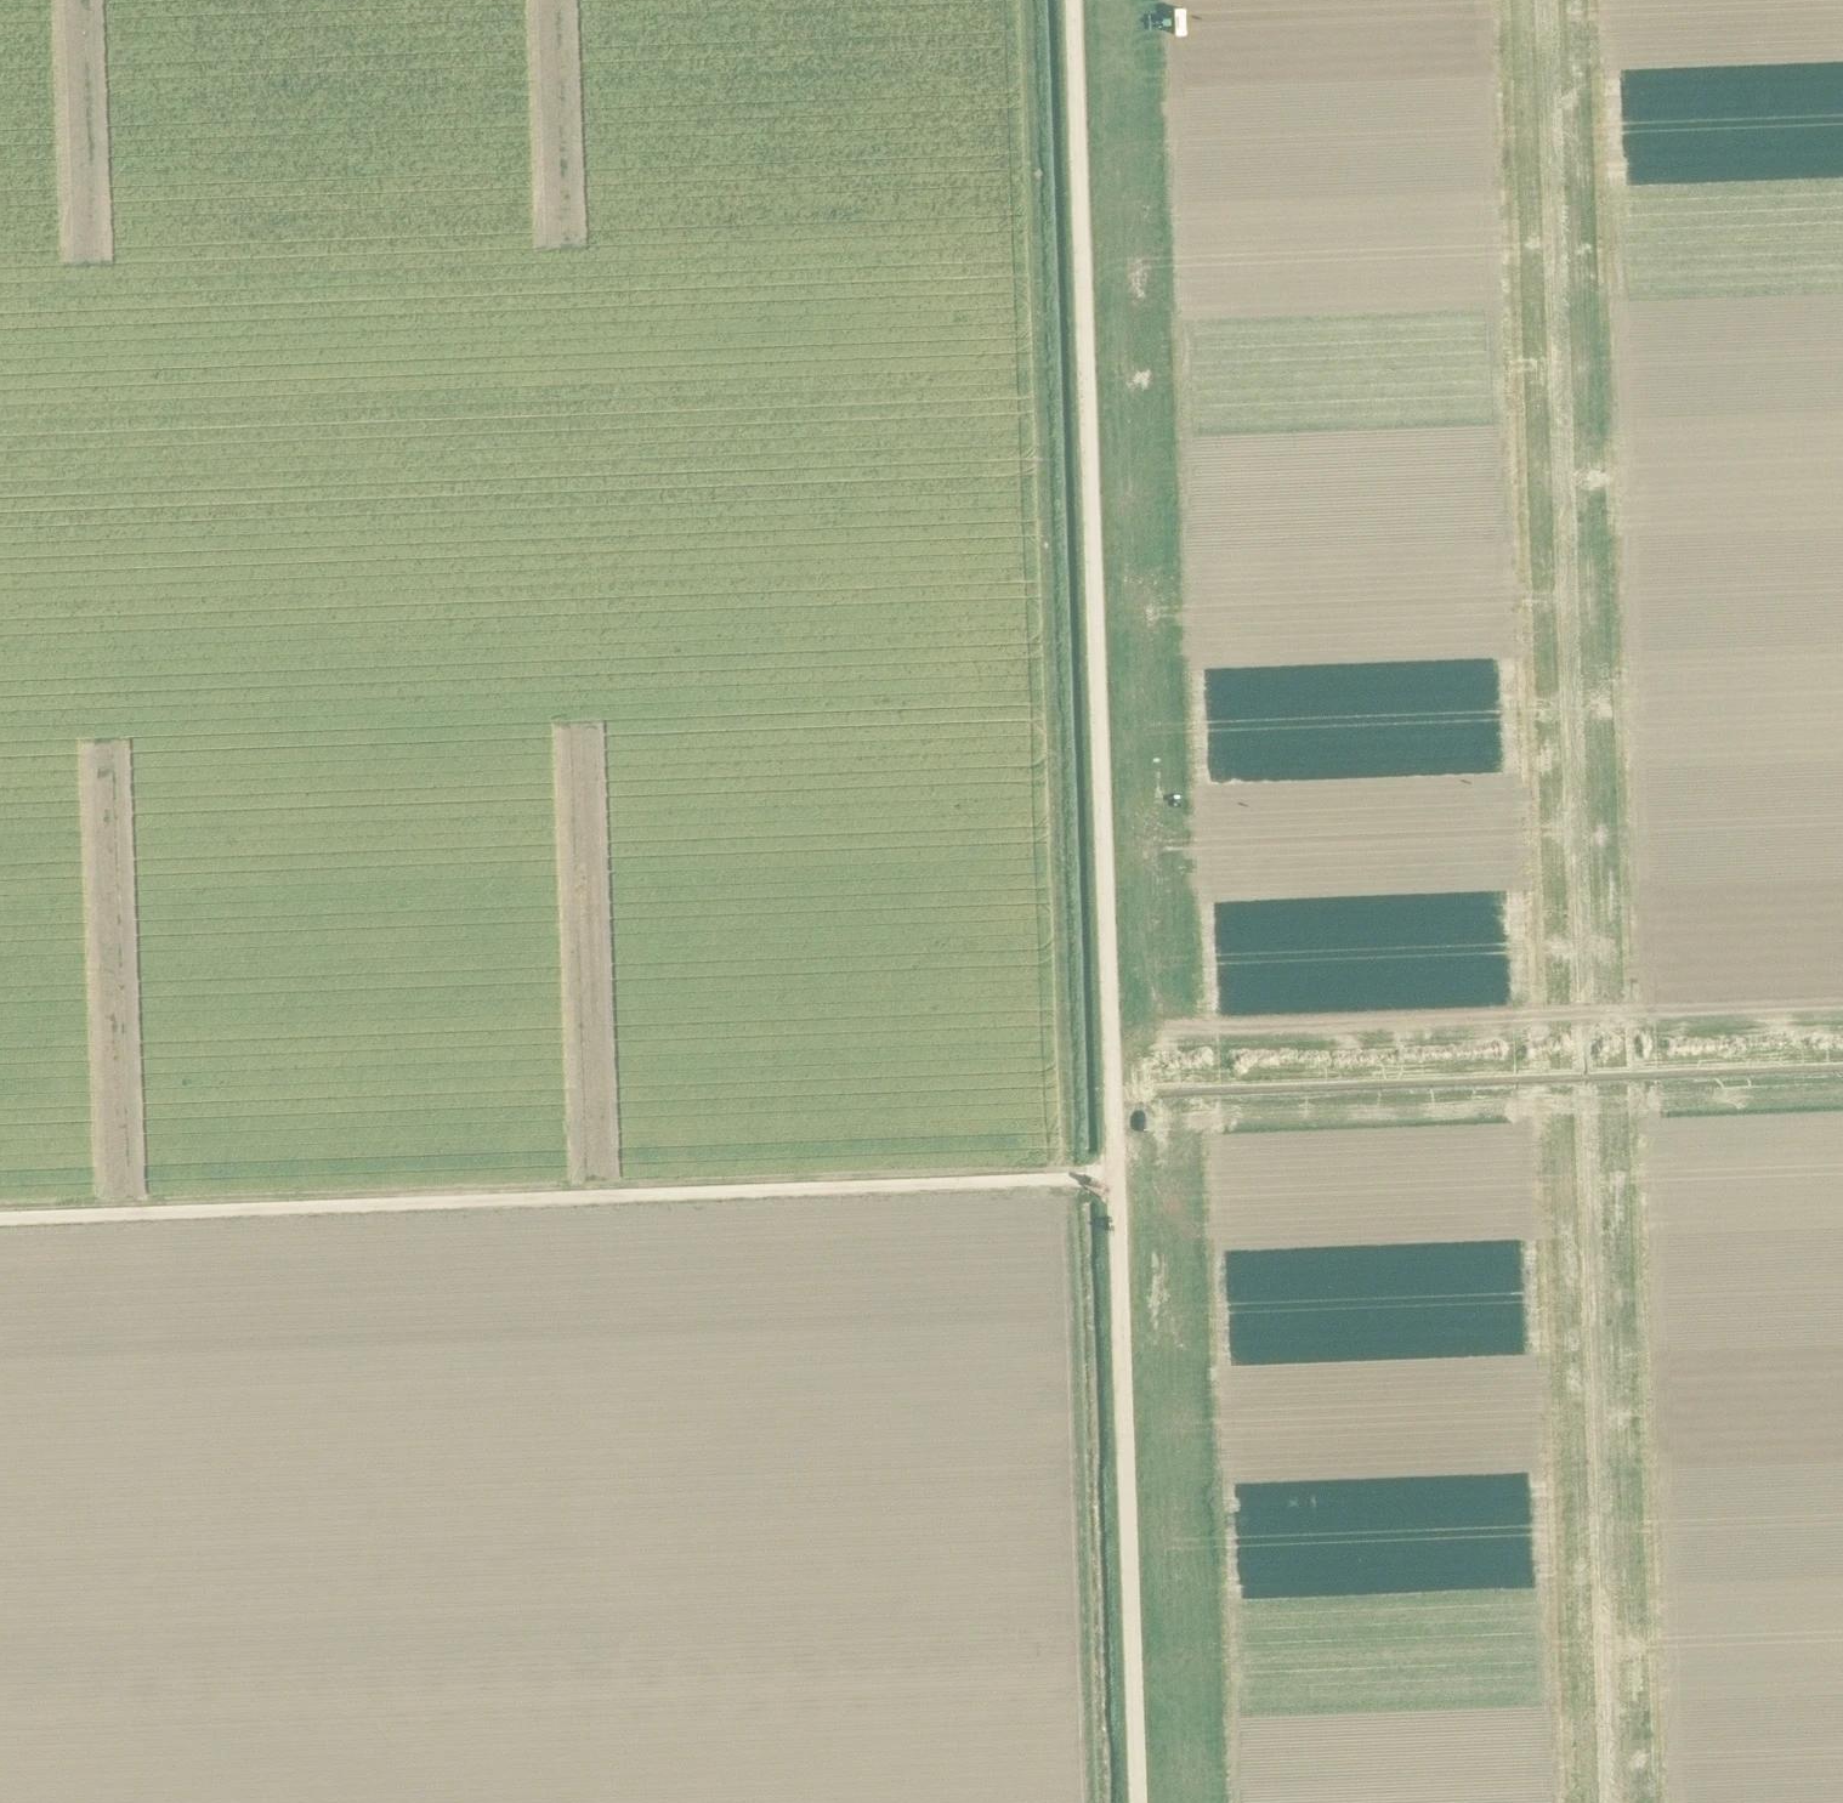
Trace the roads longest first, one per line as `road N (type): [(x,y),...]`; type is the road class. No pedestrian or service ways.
road 1 (track): [(1135,1802),(1070,0)]
road 2 (track): [(0,1223),(1113,1181)]

